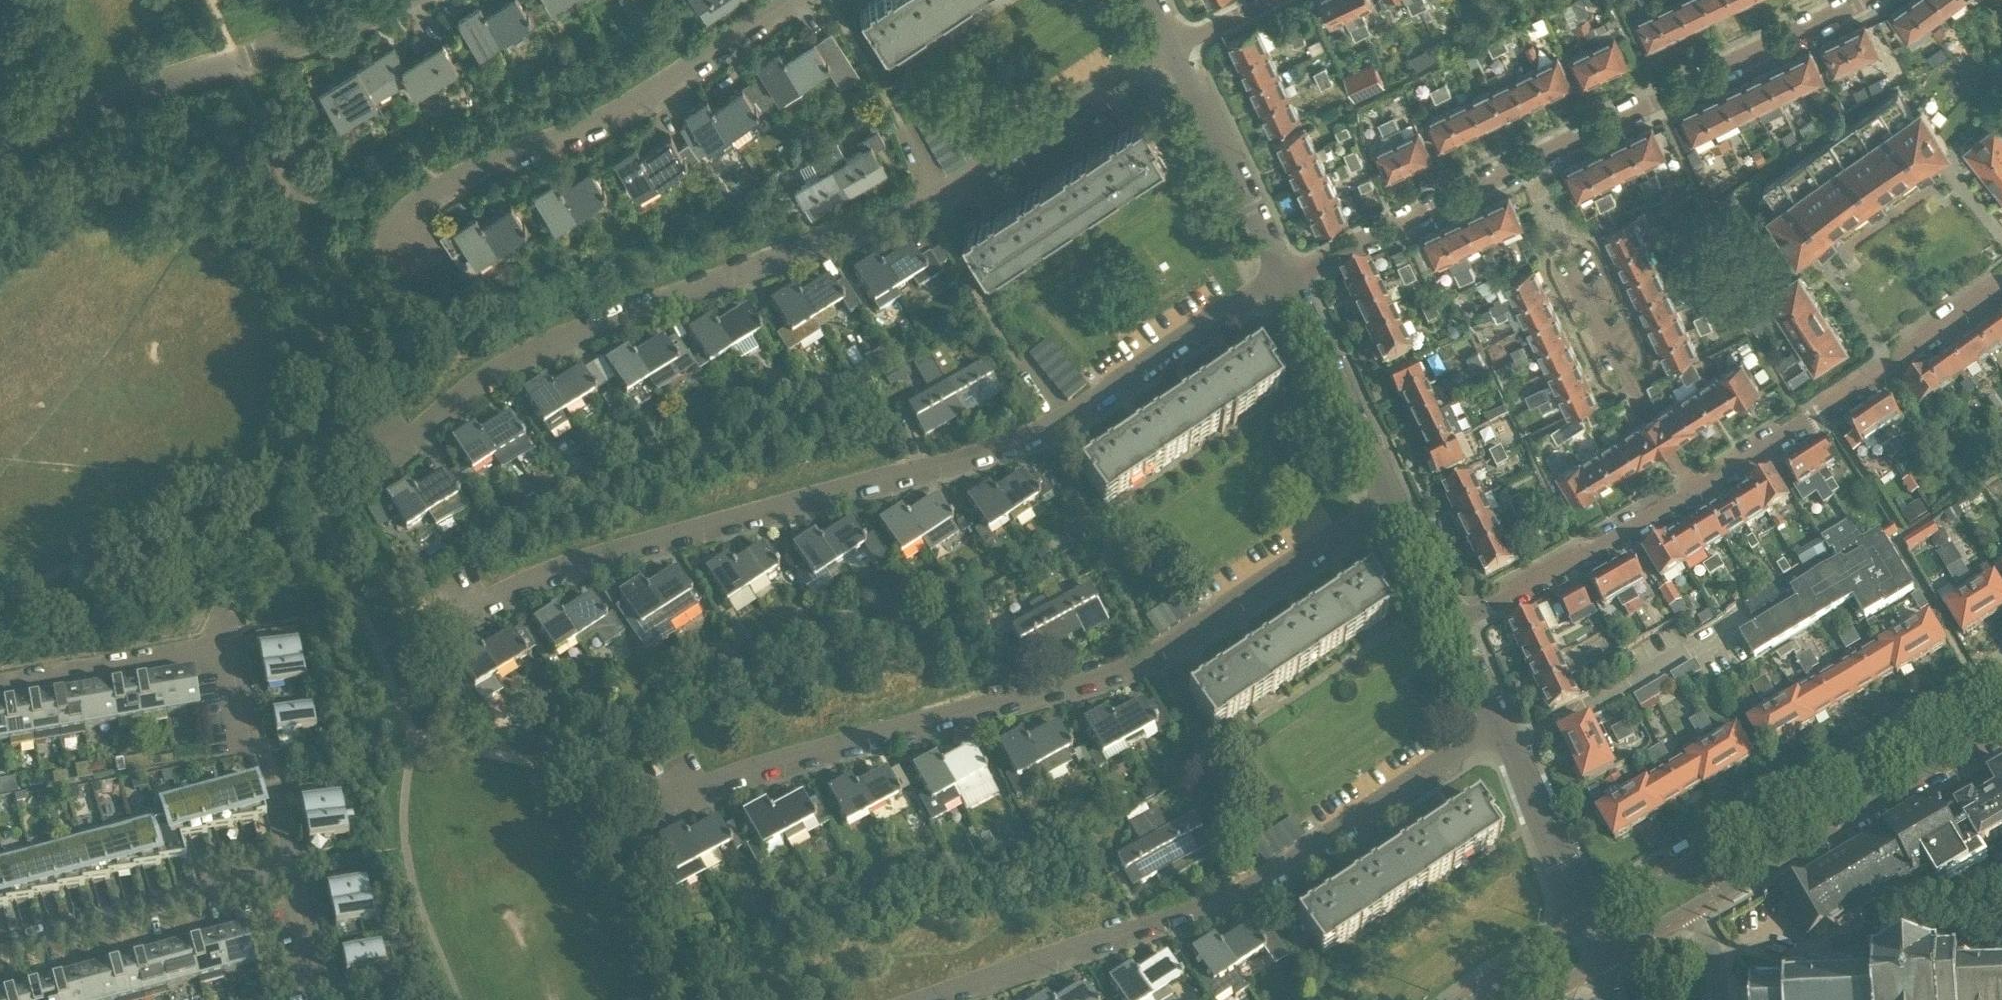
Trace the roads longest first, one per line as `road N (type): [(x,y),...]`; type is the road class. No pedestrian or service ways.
road 1 (residential): [(441,624),(579,562),(1012,444),(1061,420),(1253,290),(1284,278)]
road 2 (residential): [(386,460),(518,357),(925,203),(1140,58),(1173,44)]
road 3 (residential): [(637,817),(752,770),(1154,655),(1390,496)]
road 4 (residential): [(925,999),(1262,881),(1499,724)]
road 5 (residential): [(1284,278),(1860,0)]
road 6 (residential): [(429,269),(409,218),(430,194),(603,121),(792,0)]
road 7 (tertiary): [(2001,676),(1586,920)]
road 8 (tertiary): [(1606,957),(2001,728)]
road 9 (residential): [(0,152),(119,97),(393,0)]
road 10 (residential): [(0,945),(272,871),(281,873),(316,995)]
road 11 (residential): [(1694,492),(2001,282)]
road 12 (residential): [(0,681),(198,649),(217,659),(243,747)]
road 13 (residential): [(1452,626),(1694,492)]
road 14 (residential): [(1694,492),(1573,261)]
road 15 (residential): [(1284,278),(1173,44)]
road 16 (residential): [(1390,496),(1284,278)]
road 17 (residential): [(1586,920),(1499,724)]
road 18 (tertiary): [(1586,920),(1465,999)]
road 19 (residential): [(1452,626),(1390,496)]

